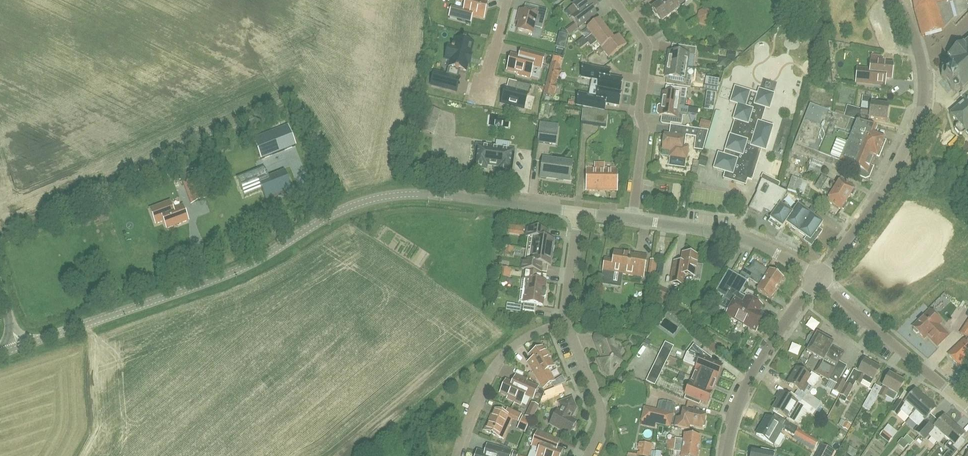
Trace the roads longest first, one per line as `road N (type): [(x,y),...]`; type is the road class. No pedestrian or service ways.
road 1 (tertiary): [(15,349),(215,283),(371,200),(442,196),(576,213)]
road 2 (residential): [(631,220),(646,45),(614,0)]
road 3 (tertiary): [(724,455),(753,373),(818,276)]
road 4 (unclassified): [(967,408),(818,276)]
road 5 (tertiary): [(631,220),(723,234),(818,276)]
road 6 (residential): [(460,455),(507,349),(566,321)]
road 7 (residential): [(589,455),(599,425),(594,395),(566,321)]
road 8 (unclassified): [(818,276),(892,177)]
road 9 (unclassified): [(892,177),(922,102),(921,61)]

